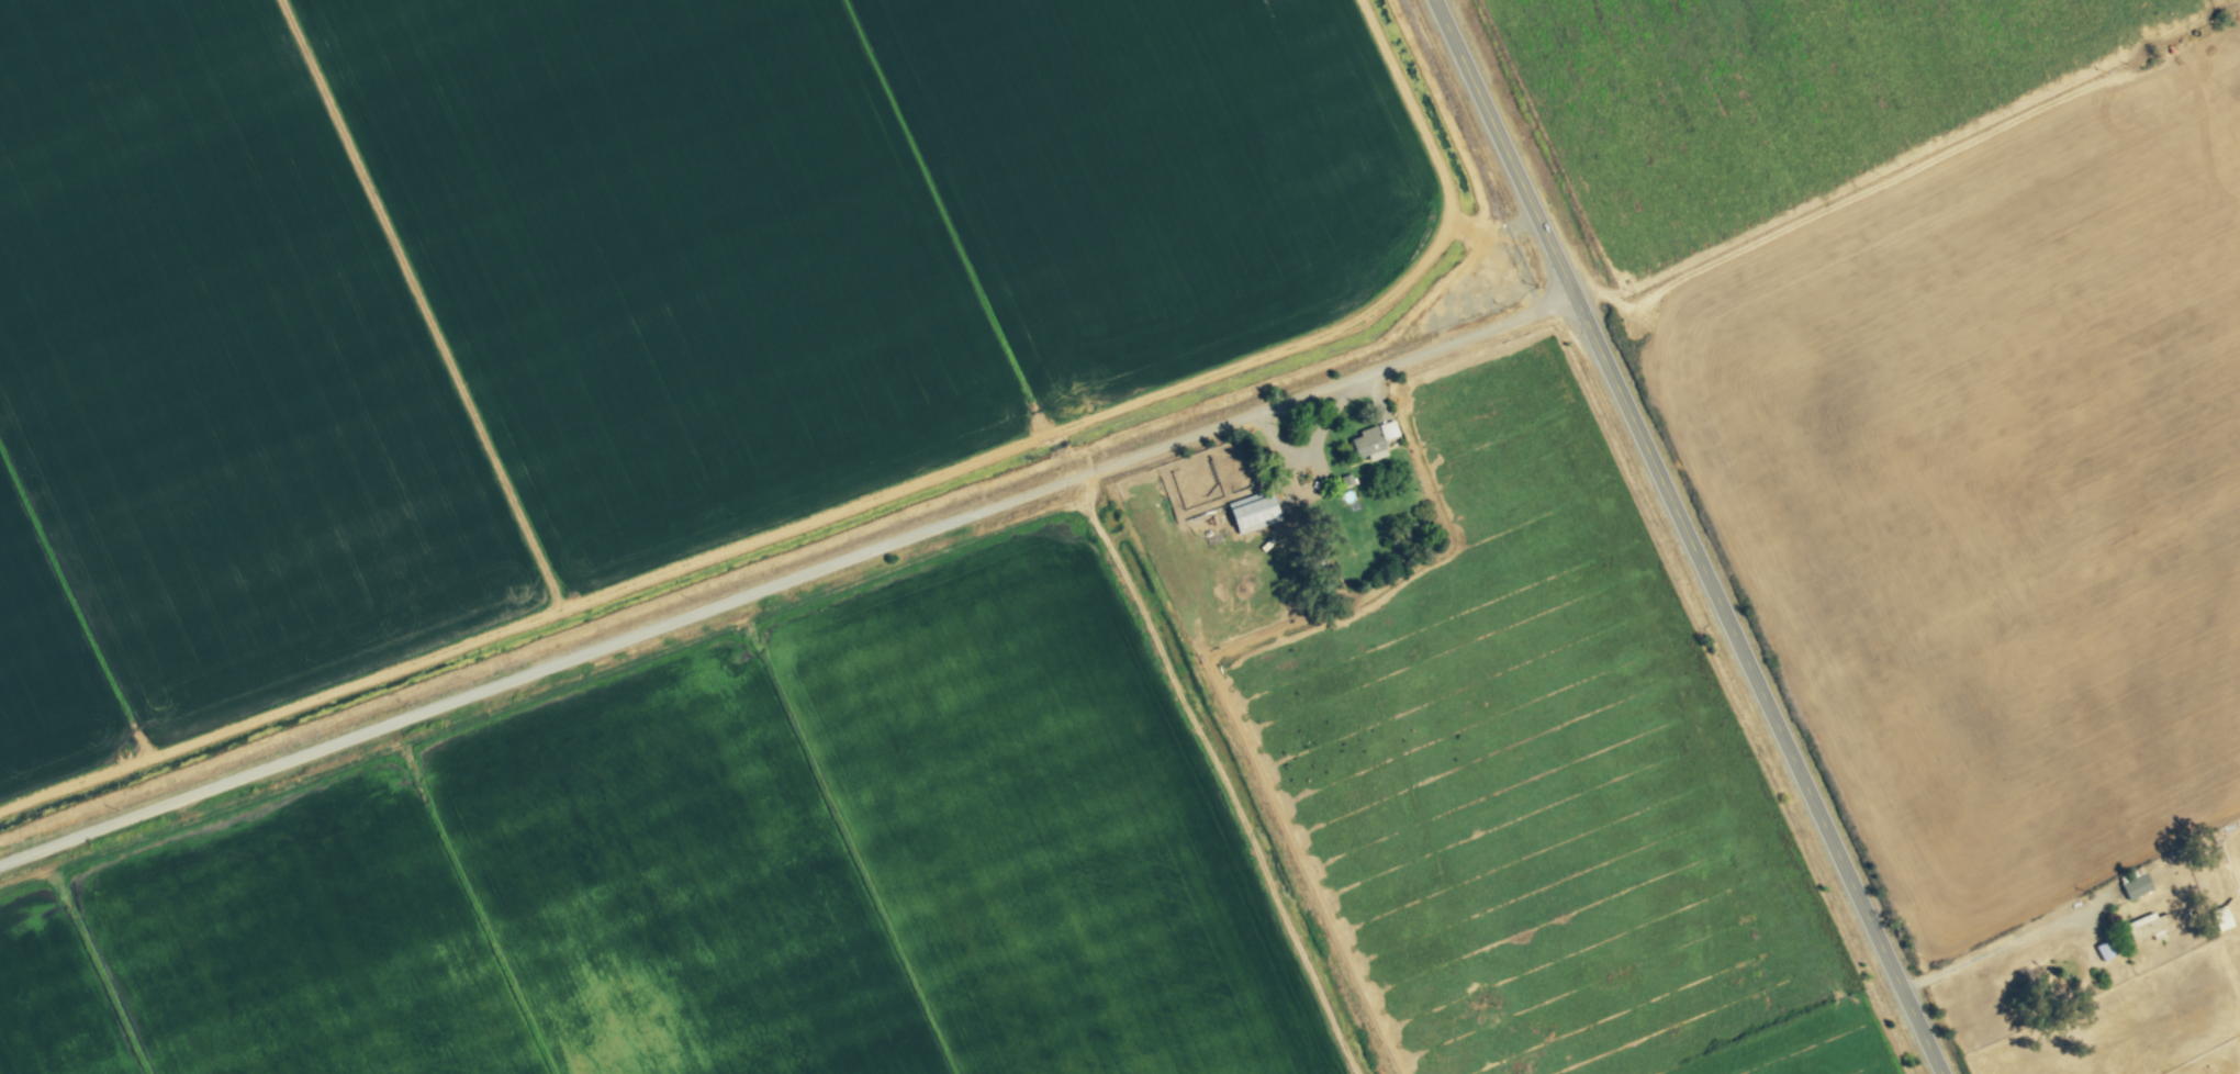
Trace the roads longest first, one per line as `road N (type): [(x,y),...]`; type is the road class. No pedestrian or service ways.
road 1 (residential): [(0,860),(1571,307)]
road 2 (tertiary): [(1947,1073),(1609,365),(1571,307),(1434,0)]

